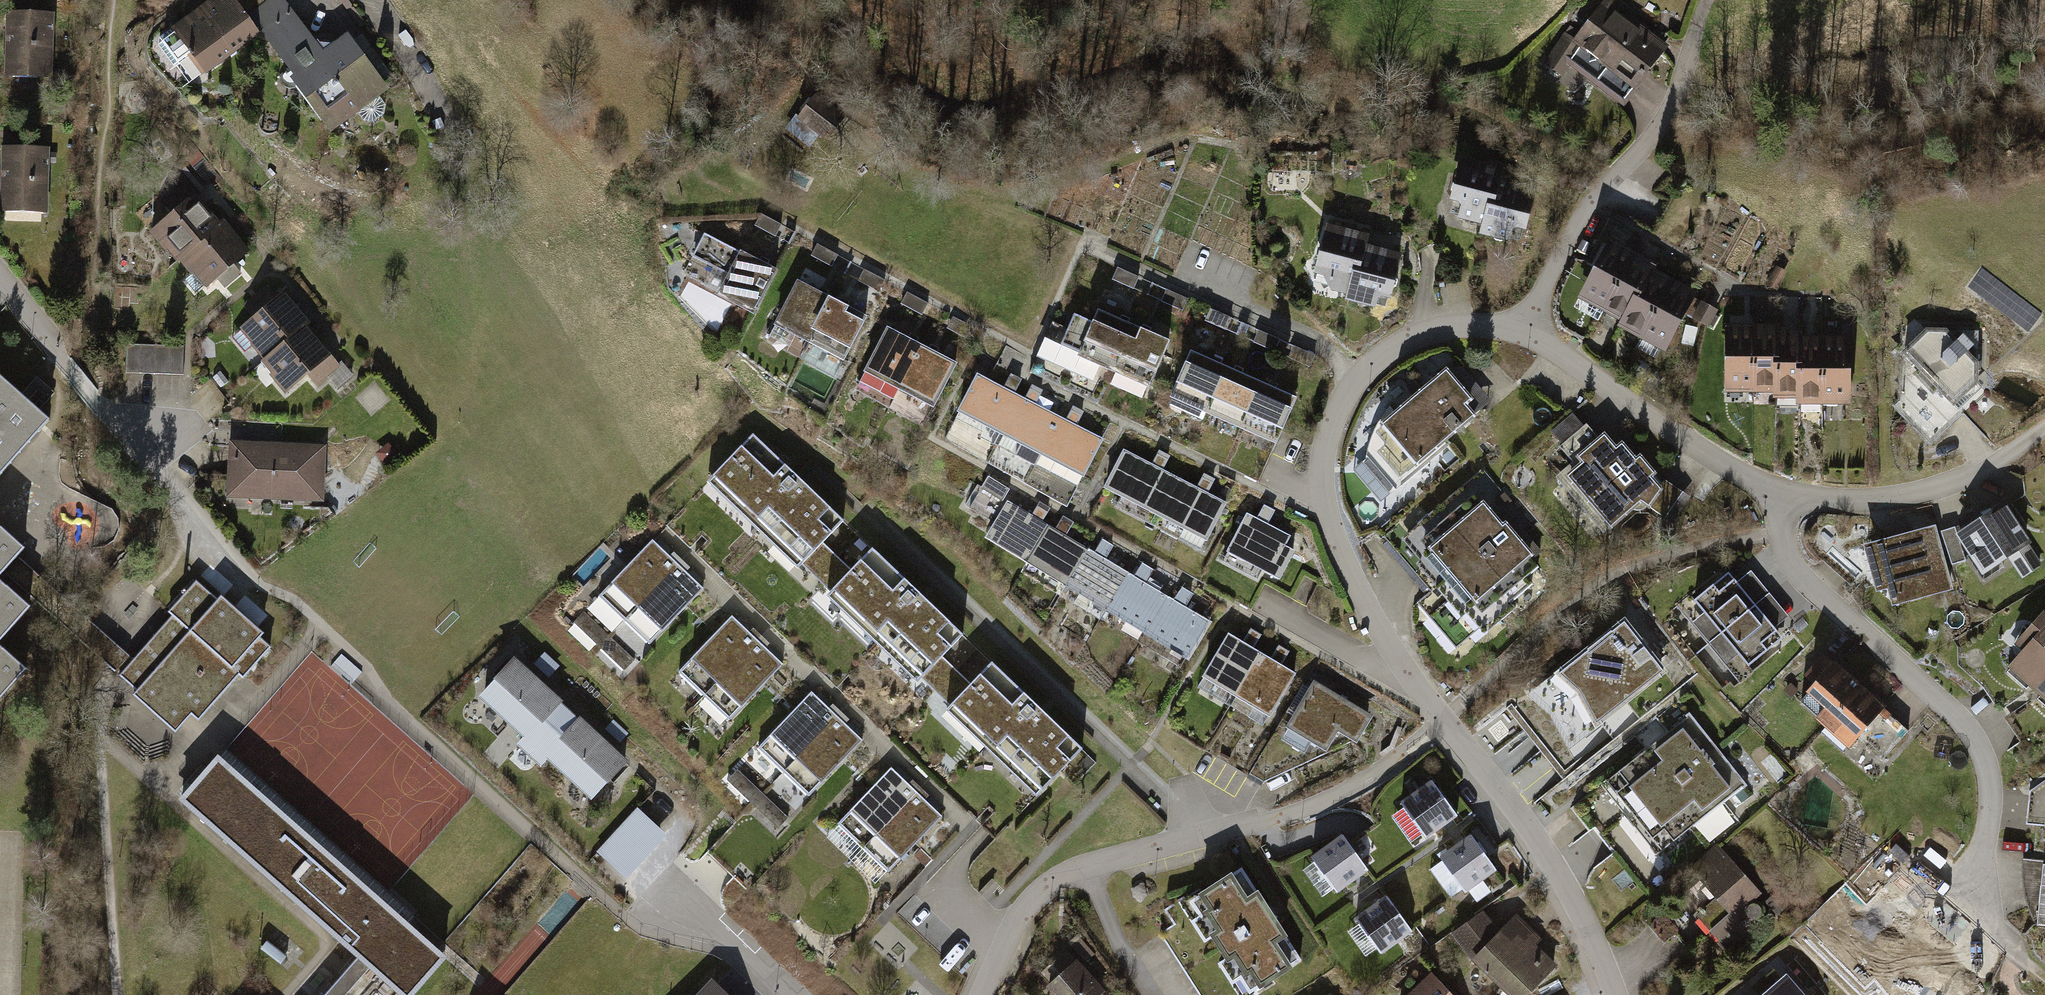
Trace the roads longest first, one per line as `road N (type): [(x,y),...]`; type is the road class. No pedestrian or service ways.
road 1 (residential): [(1615,994),(1564,884),(1407,668),(1329,519),(1326,464),(1336,414),(1358,381),(1396,349),(1435,331),(1475,326),(1526,335)]
road 2 (residential): [(1786,493),(1782,532),(1802,578),(1988,751),(1994,800),(1975,892),(2024,963)]
road 3 (residential): [(982,994),(1018,916),(1049,884),(1112,859),(1285,817),(1339,796),(1406,752)]
road 4 (unclassified): [(1526,335),(1590,203),(1672,113),(1689,65)]
road 5 (residential): [(1526,335),(1717,462),(1786,493)]
road 6 (residential): [(1786,493),(1838,502),(1941,495),(2044,432)]
road 7 (residential): [(0,286),(141,460)]
road 8 (residential): [(367,0),(403,48),(445,127)]
road 9 (residential): [(791,994),(720,928),(679,902)]

